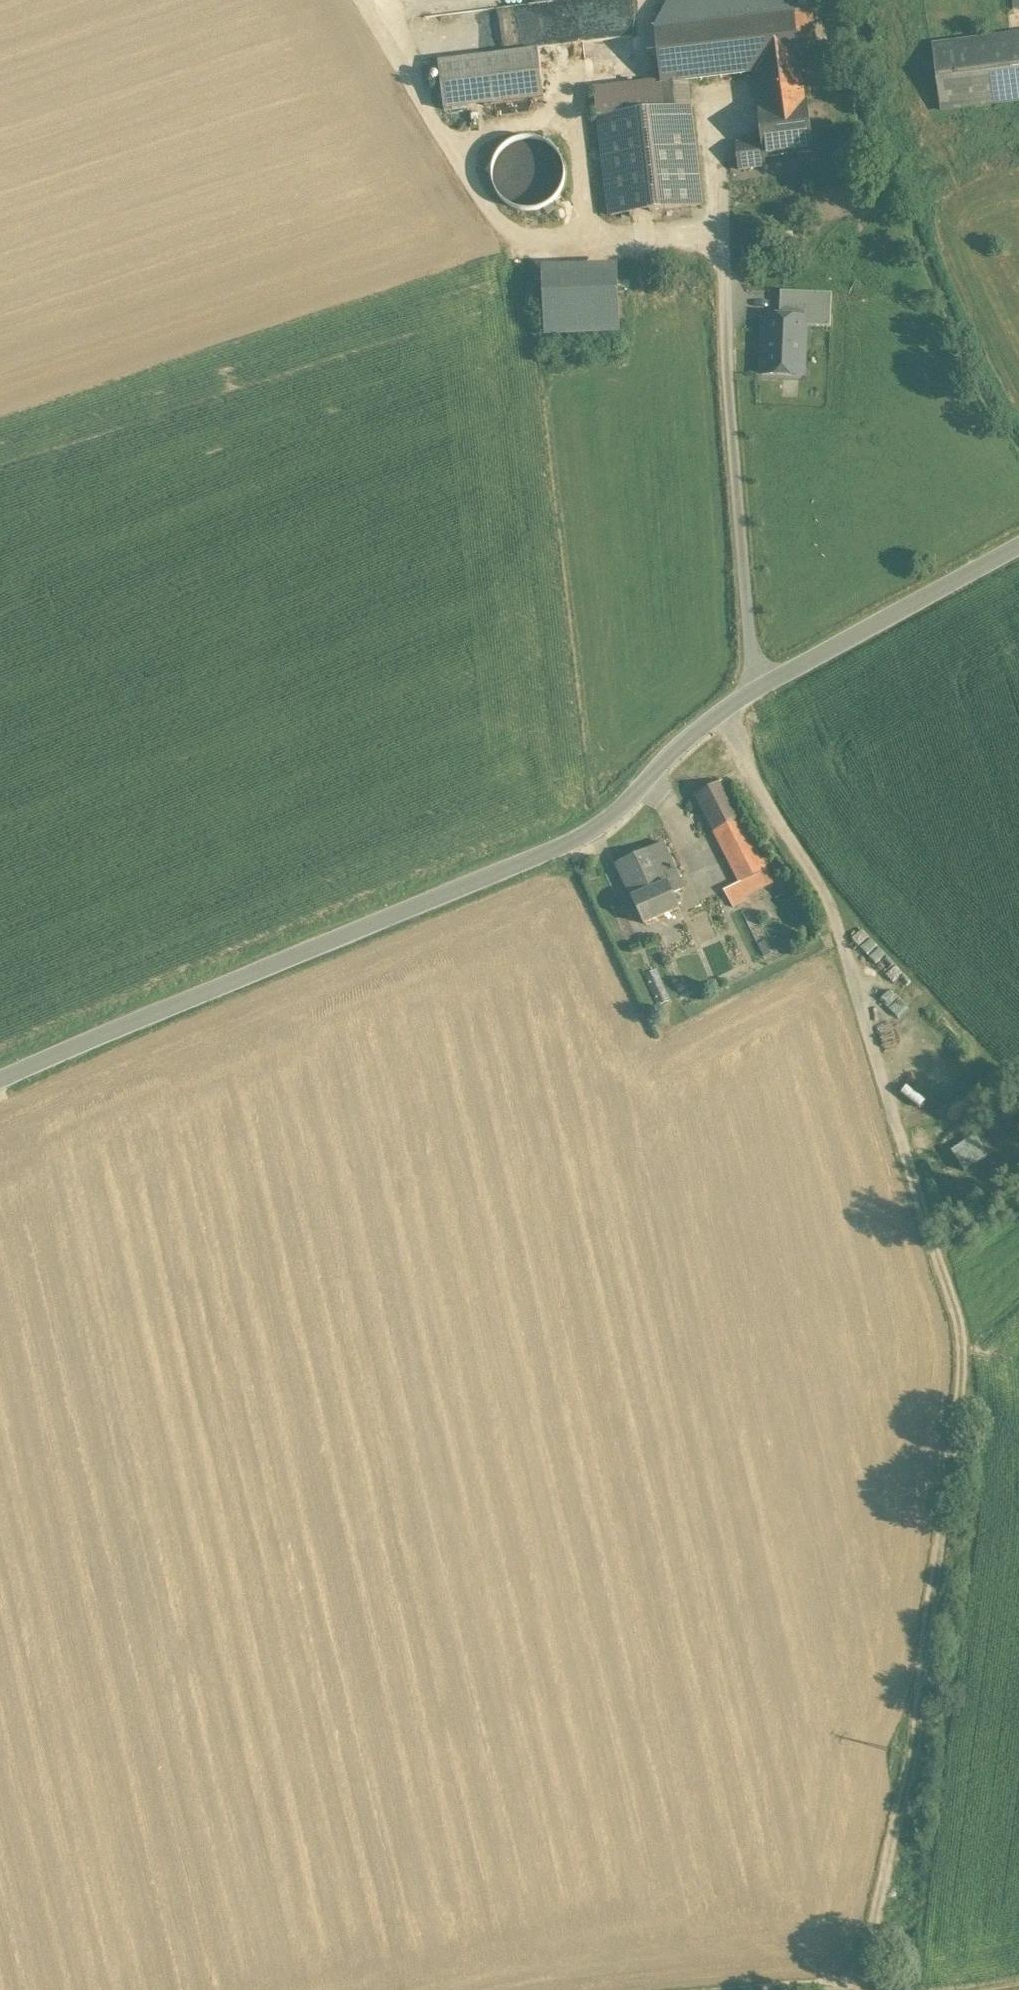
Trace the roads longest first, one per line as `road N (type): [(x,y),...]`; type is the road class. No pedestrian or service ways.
road 1 (tertiary): [(0,1085),(555,851),(598,827),(673,752),(754,689),(1018,546)]

